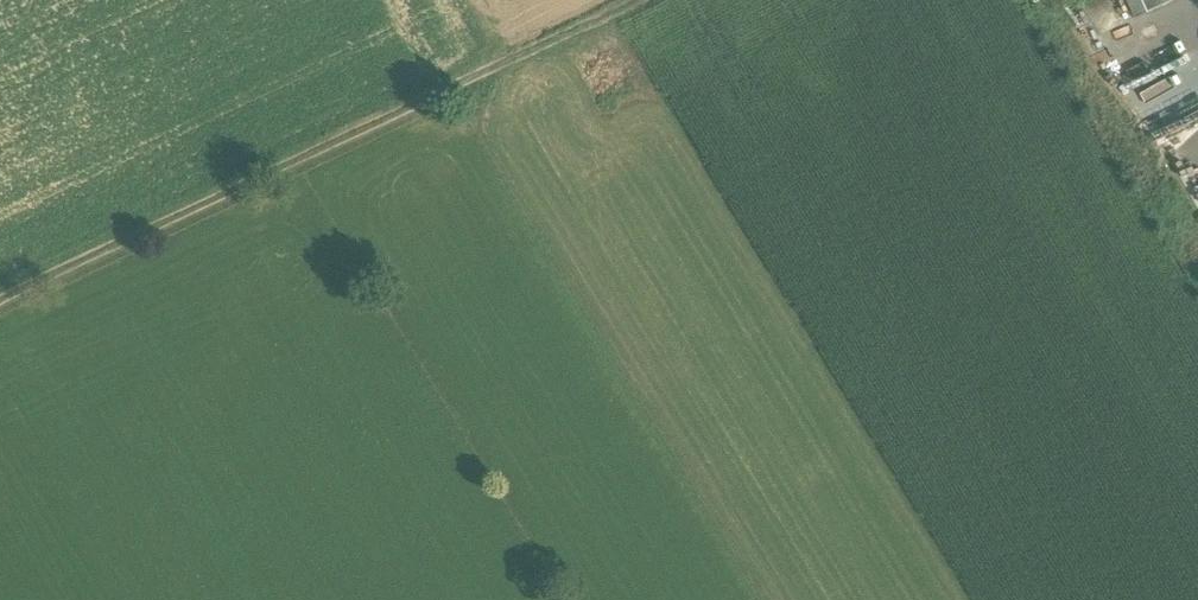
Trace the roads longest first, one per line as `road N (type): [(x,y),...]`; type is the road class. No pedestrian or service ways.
road 1 (track): [(676,0),(0,323)]

